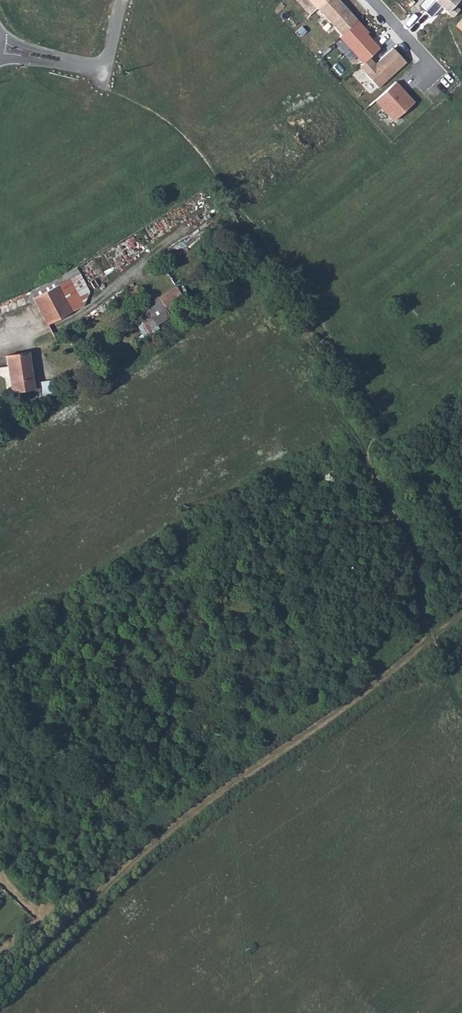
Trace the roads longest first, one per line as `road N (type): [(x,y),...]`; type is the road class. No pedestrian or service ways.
road 1 (track): [(432,637),(157,837),(0,980)]

